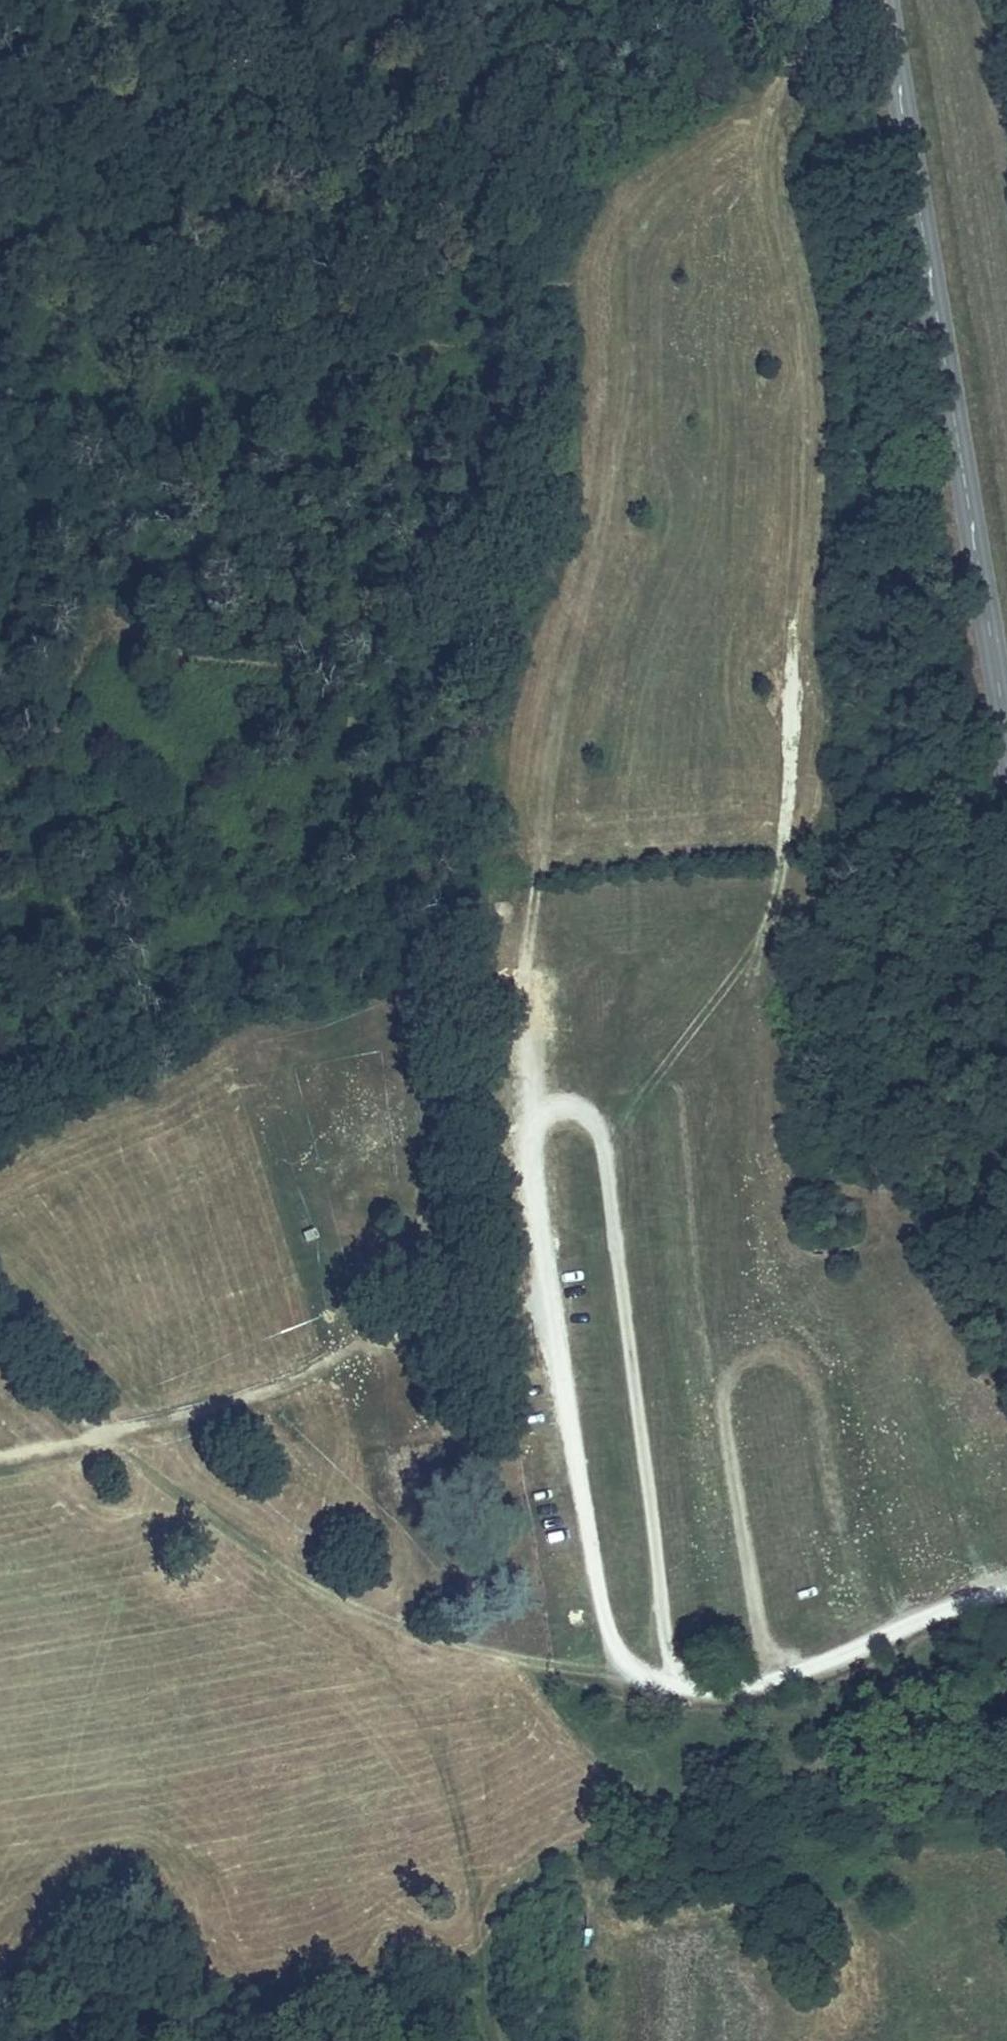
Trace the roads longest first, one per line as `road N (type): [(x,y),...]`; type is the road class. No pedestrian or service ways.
road 1 (residential): [(886,0),(1006,733)]
road 2 (track): [(631,1666),(606,1674),(550,1665),(338,1600),(99,1437),(0,1326)]

